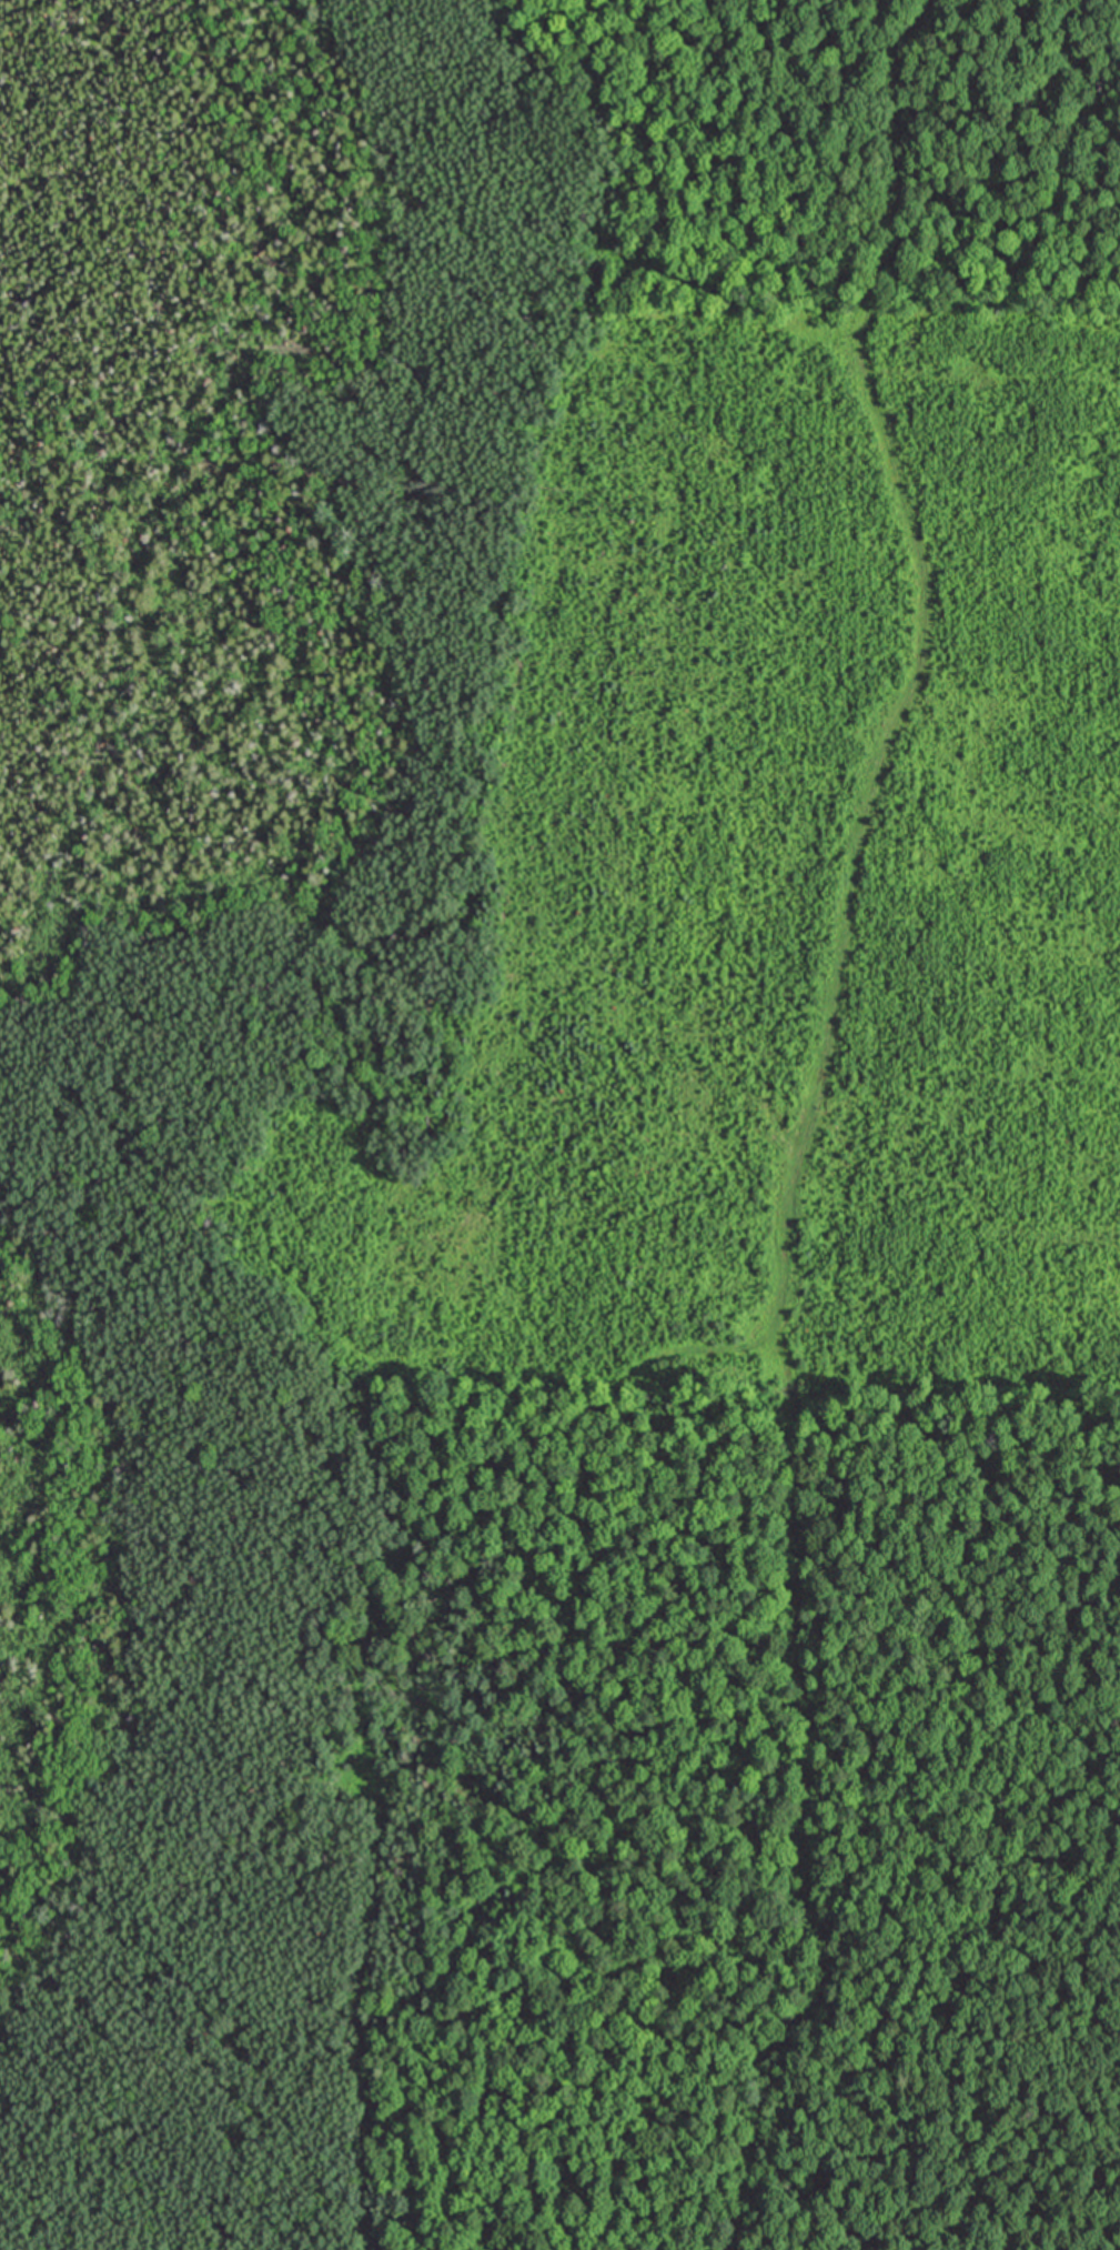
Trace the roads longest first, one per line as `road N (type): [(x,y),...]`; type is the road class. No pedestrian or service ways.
road 1 (track): [(733,2249),(817,1940),(795,1390),(776,1335),(785,1174),(867,805),(915,653),(917,556),(850,348),(898,227),(898,56),(930,0)]

